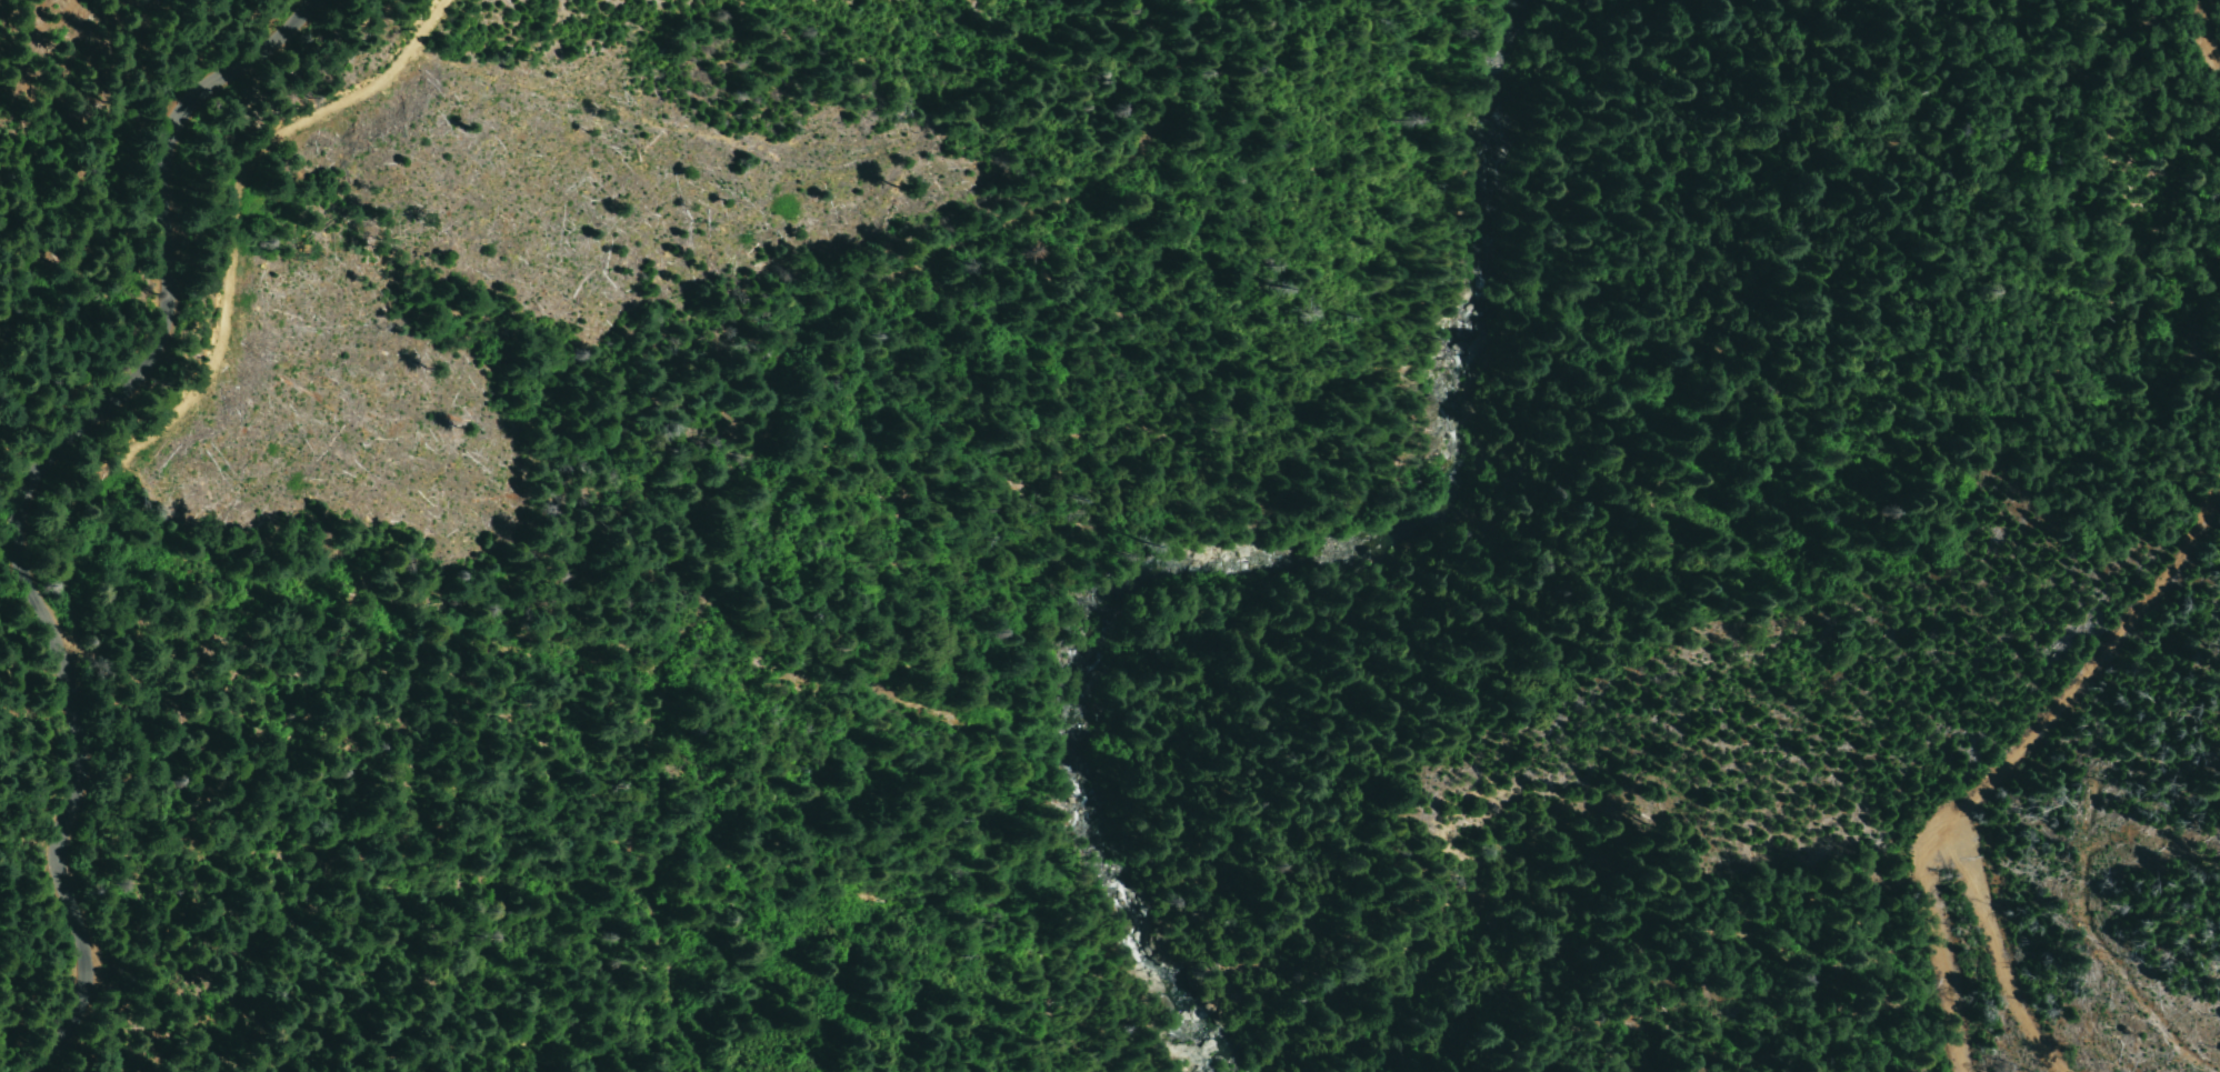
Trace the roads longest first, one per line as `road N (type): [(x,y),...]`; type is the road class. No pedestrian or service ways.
road 1 (tertiary): [(34,1071),(73,1018),(82,981),(53,859),(80,732),(72,684),(24,565),(26,495),(52,445),(144,332),(152,180),(173,113),(315,0)]

